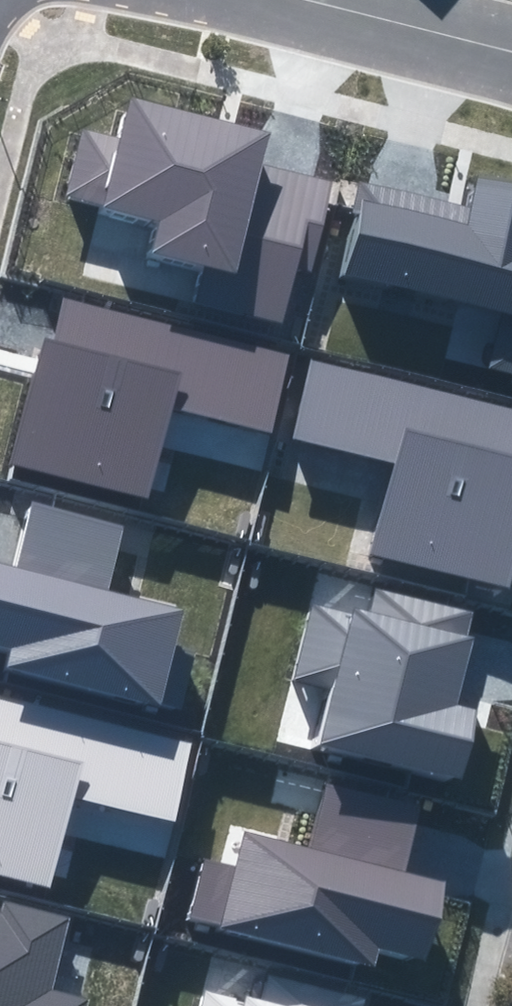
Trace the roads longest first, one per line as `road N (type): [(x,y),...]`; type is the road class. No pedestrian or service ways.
road 1 (residential): [(511,62),(270,0)]

